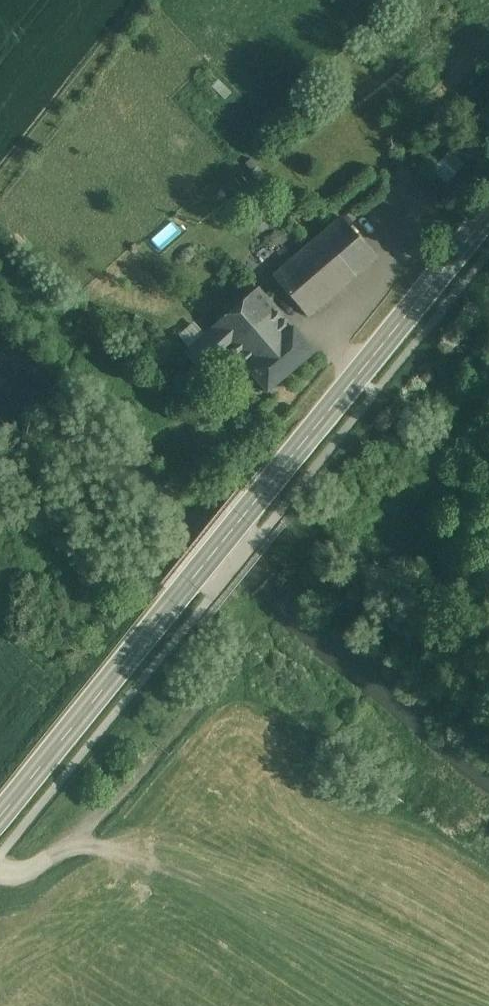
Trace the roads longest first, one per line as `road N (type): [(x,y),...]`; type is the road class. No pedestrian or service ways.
road 1 (secondary): [(488,215),(0,823)]
road 2 (track): [(0,867),(14,874),(77,844),(219,683),(282,733)]

